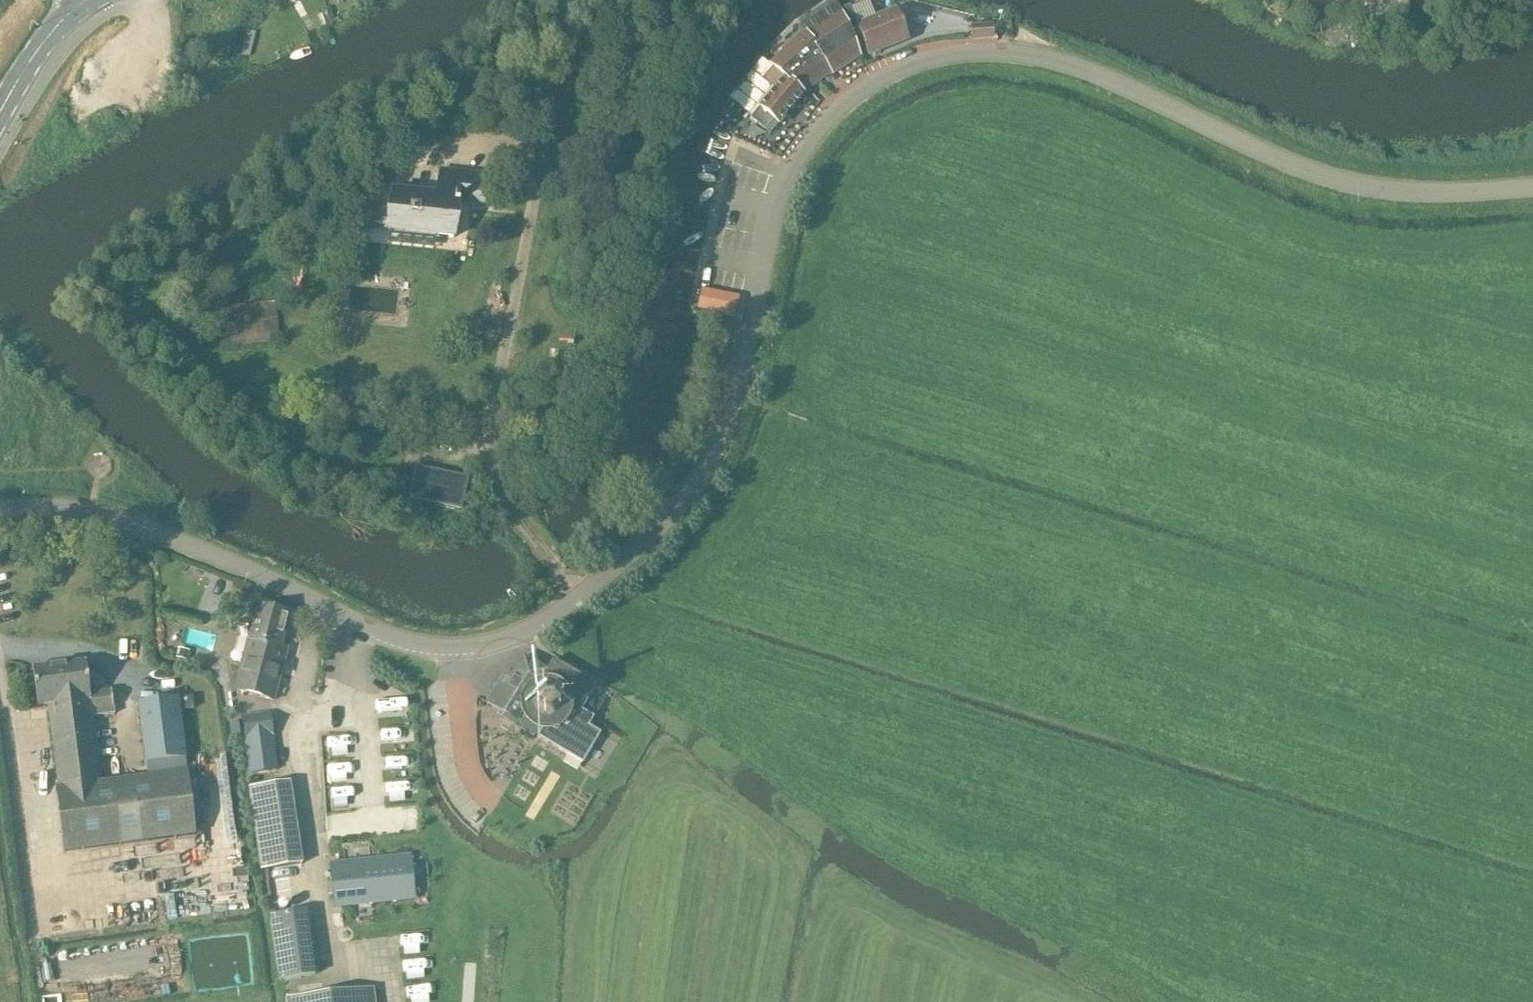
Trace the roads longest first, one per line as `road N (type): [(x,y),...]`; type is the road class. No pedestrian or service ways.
road 1 (tertiary): [(0,511),(52,507),(148,529),(408,642),(486,643),(539,622),(610,572),(695,484),(741,376),(782,200),(818,130),(887,74),(950,53),(1082,70),(1342,182),(1420,192),(1532,187)]
road 2 (secondary): [(0,112),(56,28),(86,0)]

